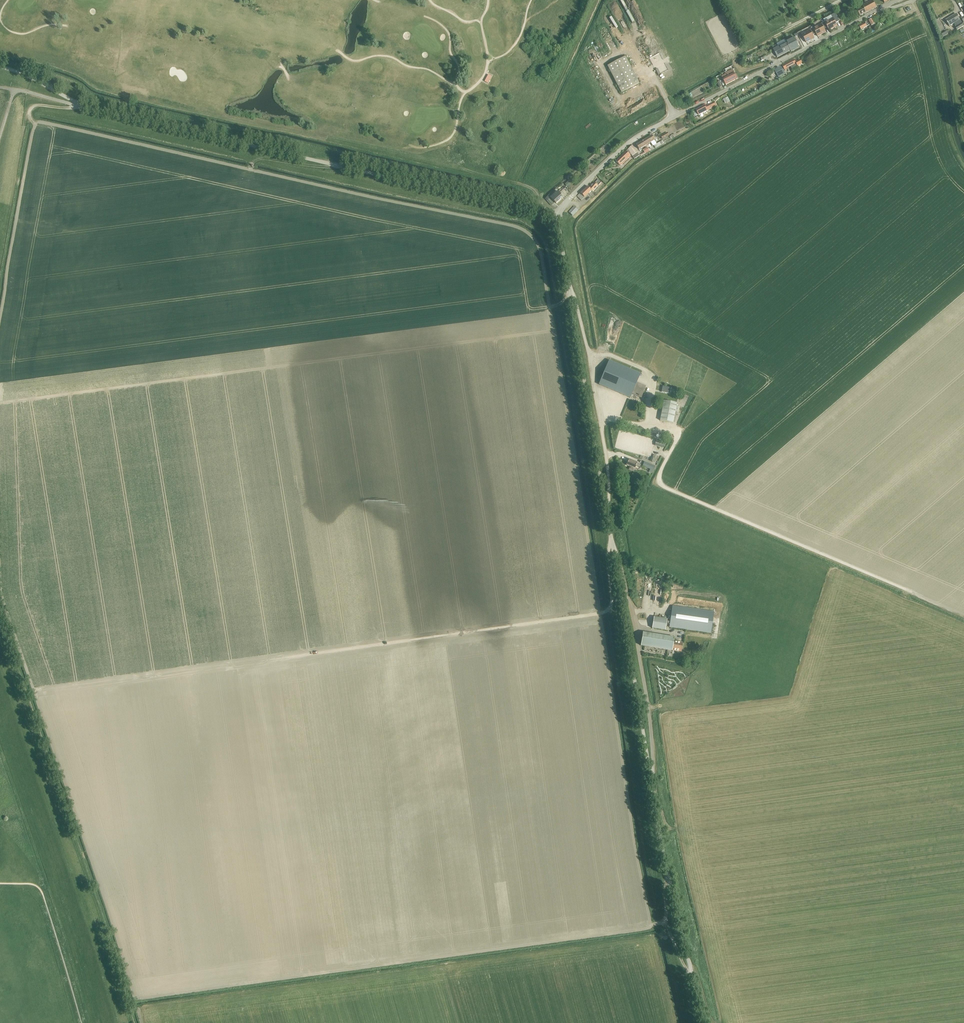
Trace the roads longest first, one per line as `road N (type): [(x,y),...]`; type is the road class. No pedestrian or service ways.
road 1 (unclassified): [(704,1022),(661,842),(556,216)]
road 2 (unclassified): [(556,216),(81,106),(0,67)]
road 3 (track): [(0,628),(130,1022)]
road 4 (track): [(282,658),(603,613),(611,605),(612,540)]
road 5 (residential): [(571,197),(634,139),(899,0)]
road 6 (track): [(912,592),(662,486),(674,431)]
road 7 (track): [(81,106),(39,105),(29,113),(34,130),(0,319)]
road 8 (track): [(29,113),(0,263)]

